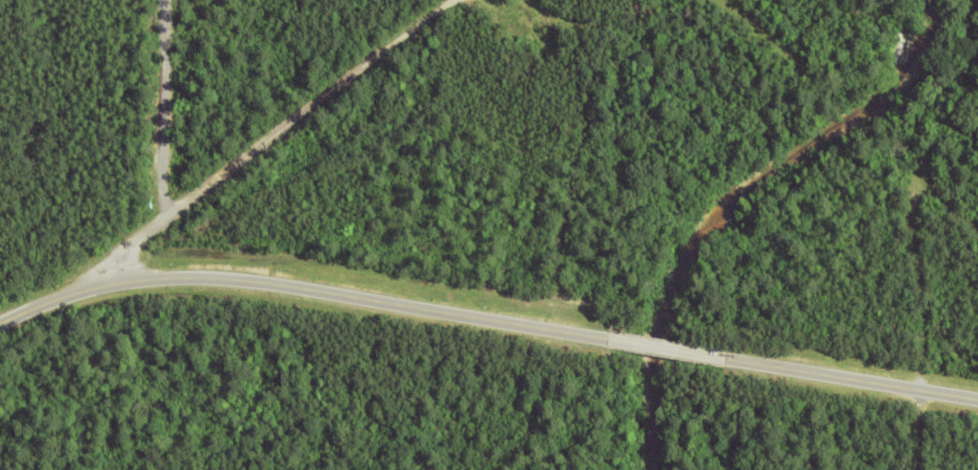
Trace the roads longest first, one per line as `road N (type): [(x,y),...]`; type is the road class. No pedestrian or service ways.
road 1 (secondary): [(0,324),(102,287),(217,280),(606,340)]
road 2 (track): [(164,216),(443,0)]
road 3 (residential): [(102,287),(118,258),(164,216),(165,0)]
road 4 (secondary): [(727,360),(977,399)]
road 5 (secondary): [(606,340),(727,360)]

